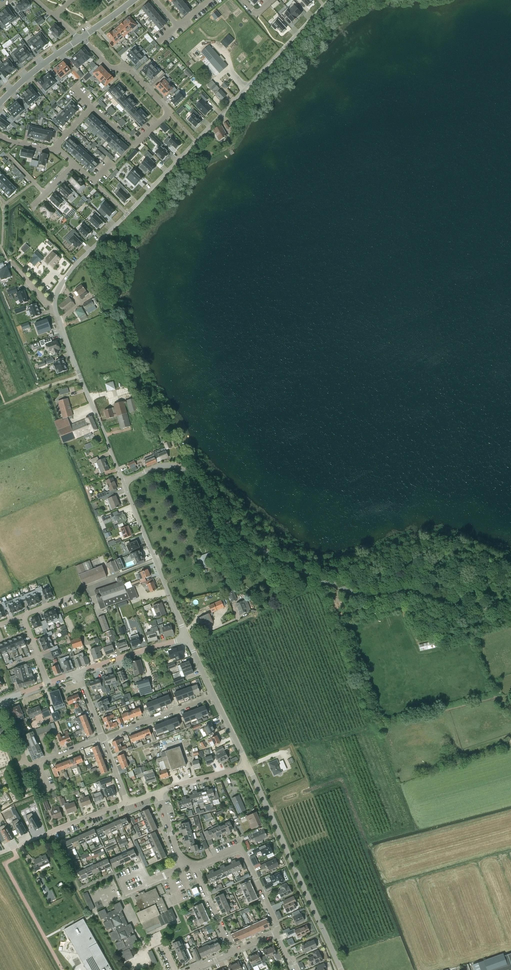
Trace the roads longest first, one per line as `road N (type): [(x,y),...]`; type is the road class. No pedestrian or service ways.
road 1 (unclassified): [(123,482),(158,467),(182,468),(247,538),(352,592),(407,589),(472,607),(510,602)]
road 2 (residential): [(56,314),(56,298),(73,267),(331,0)]
road 3 (residential): [(56,148),(92,108),(133,145),(167,113),(127,68),(111,69),(82,37)]
road 4 (residential): [(341,969),(248,765)]
road 5 (residential): [(123,482),(56,314)]
road 6 (residential): [(187,638),(123,482)]
road 7 (residential): [(276,933),(244,852),(194,866)]
road 8 (residential): [(127,803),(0,853)]

